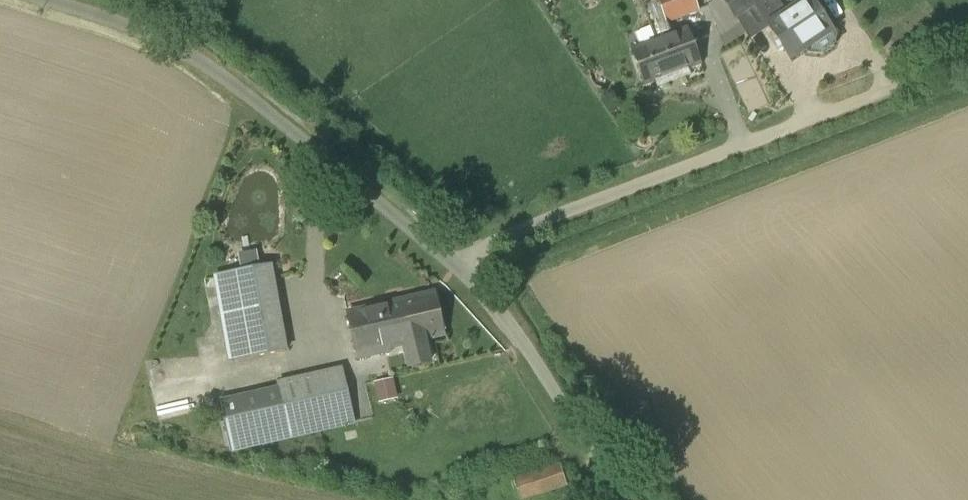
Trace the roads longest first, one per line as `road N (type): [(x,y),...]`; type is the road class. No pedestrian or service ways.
road 1 (unclassified): [(432,255),(967,50)]
road 2 (unclassified): [(432,255),(221,79),(126,28),(50,0)]
road 3 (unclassified): [(635,499),(432,255)]

